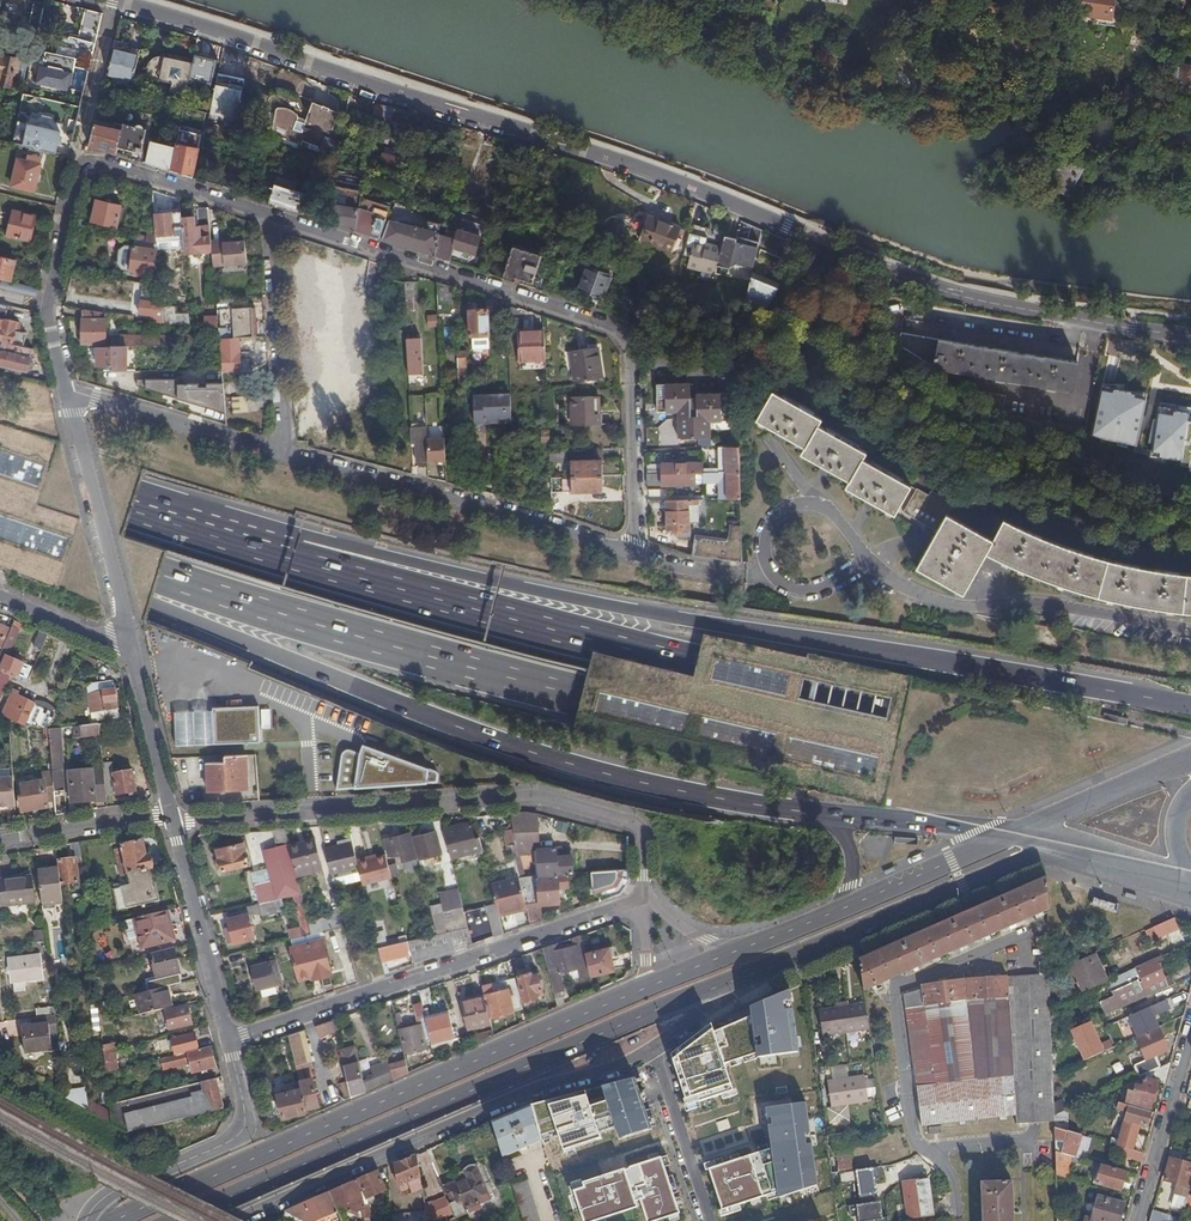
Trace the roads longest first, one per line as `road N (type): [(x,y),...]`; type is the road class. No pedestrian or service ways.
road 1 (motorway): [(0,526),(585,701),(1190,836)]
road 2 (residential): [(1190,334),(948,293),(673,175),(108,0)]
road 3 (residential): [(287,452),(635,554),(630,346),(621,330),(270,215)]
road 4 (motorway): [(1190,776),(794,693),(294,560)]
road 5 (motorway): [(1190,703),(491,581),(349,546),(294,560)]
road 6 (motorway): [(0,538),(402,710),(544,762),(721,802),(825,815)]
road 7 (primary): [(182,1220),(732,981)]
road 8 (primary): [(644,987),(118,1220)]
road 9 (residential): [(646,897),(635,825),(526,796),(171,819)]
road 10 (residential): [(243,1220),(481,1112),(653,1049)]
road 11 (residential): [(226,1039),(646,897)]
road 12 (residential): [(270,215),(96,162),(83,168),(49,307),(65,391)]
road 13 (primary): [(732,981),(1059,847)]
road 14 (motorway): [(294,560),(0,463)]
road 15 (residential): [(226,1039),(244,1112),(239,1132),(101,1200),(87,1220)]
road 16 (residential): [(65,391),(126,645)]
road 17 (residential): [(287,452),(270,215)]
road 18 (residential): [(65,391),(287,452)]
road 19 (residential): [(171,819),(226,1039)]
road 20 (primary): [(1014,835),(835,912)]
road 21 (residential): [(1190,1036),(1138,1220)]
road 22 (motorway): [(825,815),(1014,835)]
road 23 (primary): [(1190,767),(1014,835)]
road 24 (residential): [(653,1049),(709,1220)]
road 25 (residential): [(126,645),(171,819)]
road 26 (residential): [(0,841),(171,819)]
road 27 (residential): [(126,645),(0,592)]
road 28 (primary): [(1059,847),(1189,883)]

